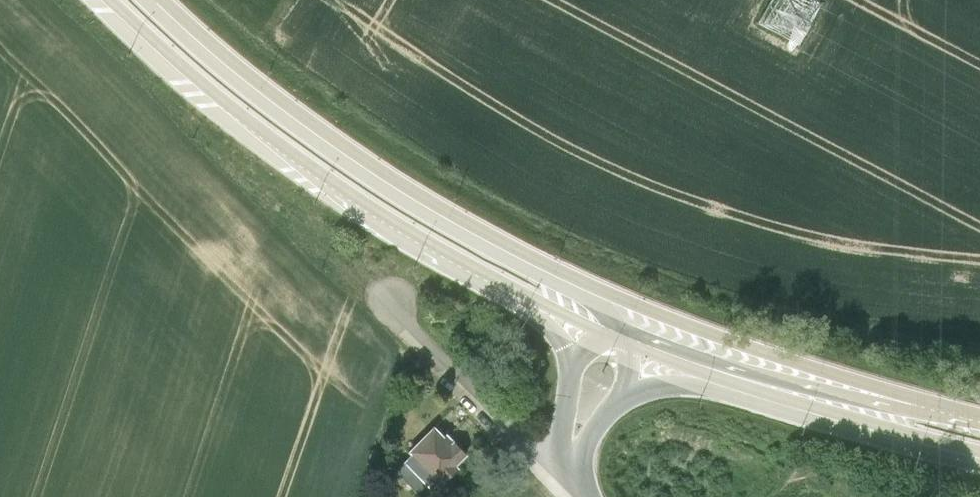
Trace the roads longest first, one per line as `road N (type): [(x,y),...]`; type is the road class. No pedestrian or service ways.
road 1 (secondary): [(104,0),(321,173),(520,291)]
road 2 (secondary): [(538,268),(273,105),(154,0)]
road 3 (secondary): [(949,405),(718,336),(538,268)]
road 4 (unclassified): [(949,405),(911,410),(876,402),(731,367),(623,327)]
road 5 (secondary): [(729,387),(979,458)]
road 6 (residential): [(393,312),(557,480)]

